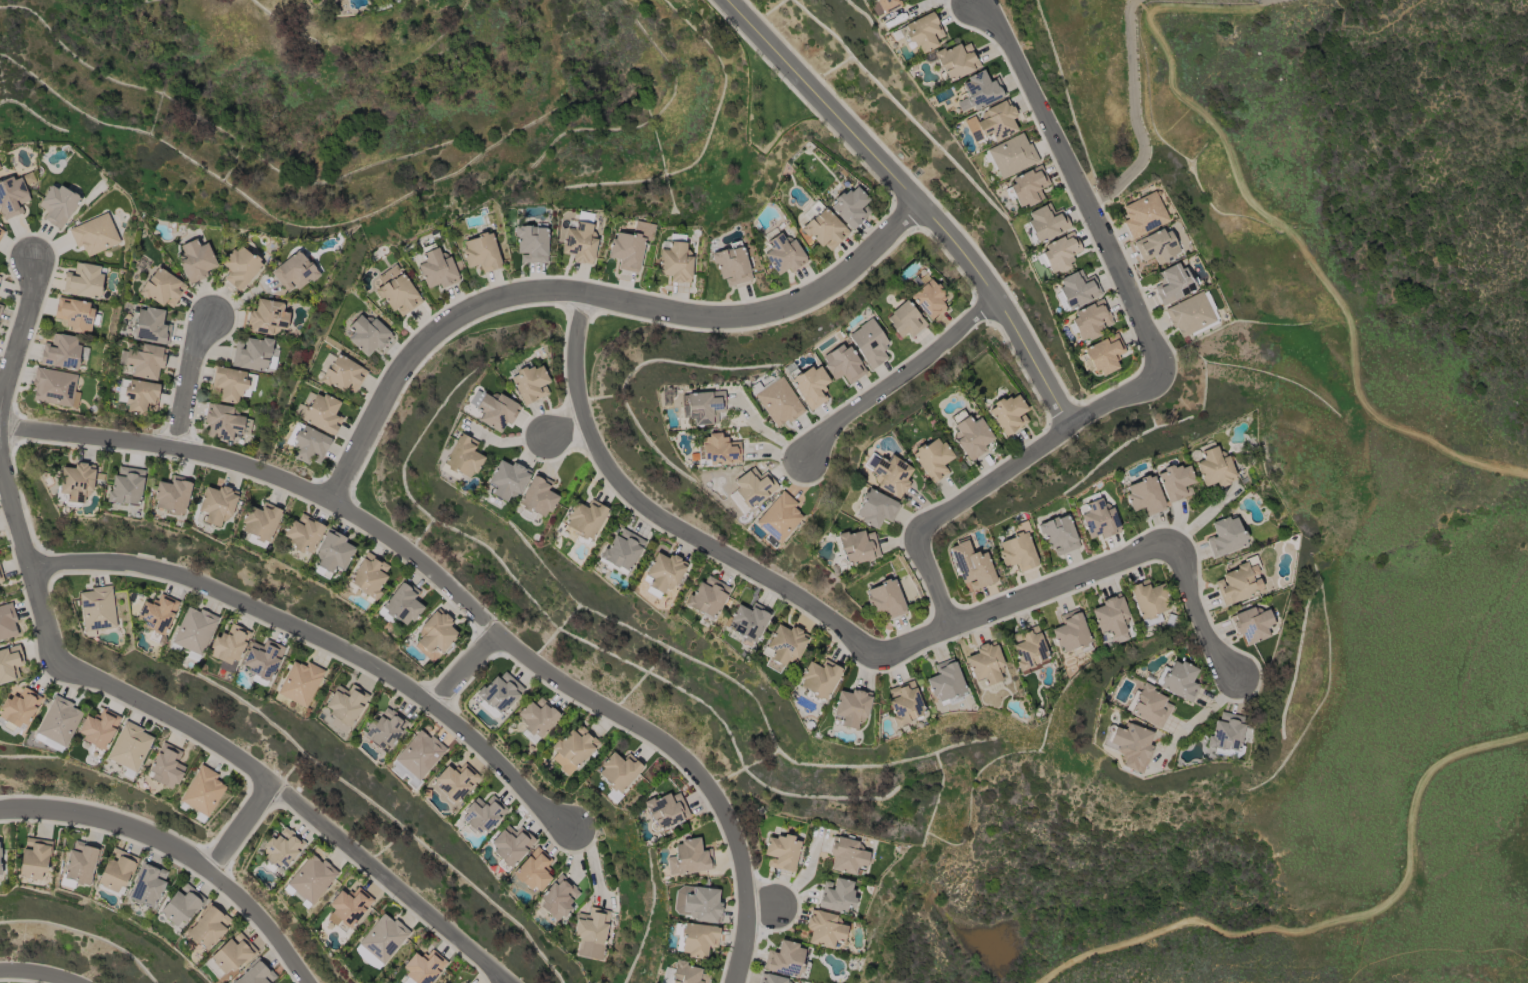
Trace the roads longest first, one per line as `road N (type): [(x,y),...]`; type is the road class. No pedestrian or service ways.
road 1 (residential): [(0,432),(197,457),(326,503),(407,557),(544,676),(658,745),(689,771),(730,838),(744,909),(730,982)]
road 2 (residential): [(921,207),(828,291),(784,309),(680,319),(558,293),(491,302),(460,316),(402,367),(326,503)]
road 3 (track): [(1527,479),(1442,454),(1367,418),(1350,325),(1296,241),(1263,215),(1224,138),(1177,95),(1167,52),(1148,20)]
road 4 (residential): [(26,574),(104,565),(155,571),(339,650),(456,727),(570,830)]
road 5 (track): [(1038,982),(1076,958),(1186,919),(1227,933),(1298,933),(1372,913),(1409,883),(1416,792),(1431,766),(1527,736)]
road 6 (residential): [(727,0),(968,258),(1071,422)]
road 7 (residential): [(57,668),(189,727),(247,765),(498,982)]
road 8 (residential): [(874,659),(818,615),(620,496),(596,466),(568,385),(580,296)]
road 9 (residential): [(1159,372),(1077,187),(997,32),(969,3)]
road 10 (residential): [(0,808),(89,815),(185,854),(260,918),(307,982)]
road 11 (residential): [(874,659),(1173,549)]
road 12 (residential): [(1001,300),(832,428),(800,464)]
road 13 (residential): [(0,471),(57,668)]
road 14 (residential): [(1071,422),(922,537)]
road 15 (residential): [(1173,549),(1207,643),(1231,678)]
road 16 (residential): [(32,260),(30,296),(0,397)]
road 17 (residential): [(169,451),(189,365),(212,320)]
road 18 (track): [(1148,20),(1158,8),(1250,11),(1266,0)]

